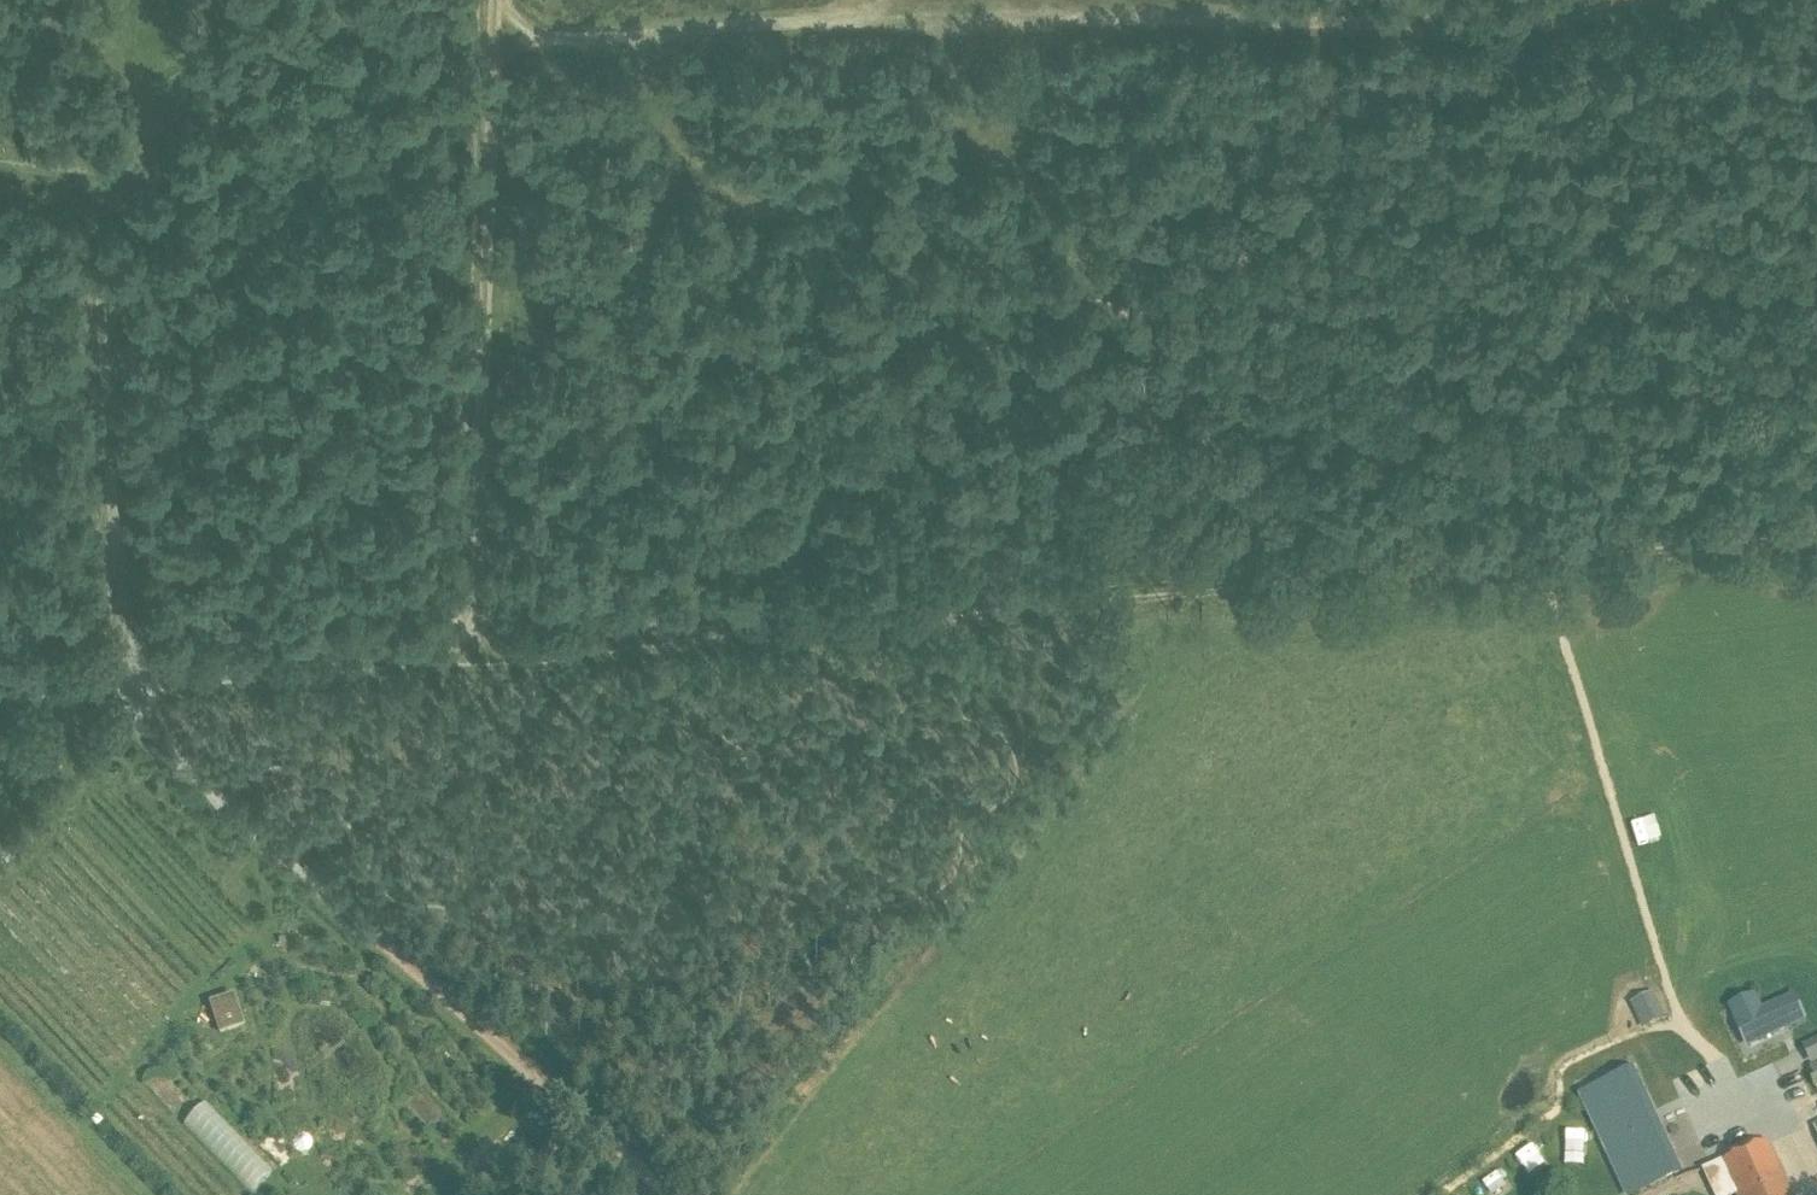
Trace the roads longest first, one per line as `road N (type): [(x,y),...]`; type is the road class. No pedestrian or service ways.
road 1 (track): [(484,644),(983,588),(1816,521)]
road 2 (track): [(501,25),(1335,23),(1649,8)]
road 3 (track): [(139,674),(95,176),(132,152),(148,77),(128,58),(61,49),(34,71),(33,102),(56,155)]
road 4 (track): [(907,523),(854,456),(834,381),(495,153)]
road 5 (track): [(571,1115),(183,775)]
road 6 (track): [(496,138),(432,142),(243,182),(133,169),(95,176),(0,161)]
road 7 (track): [(484,644),(495,153)]
road 8 (track): [(1014,124),(963,127),(868,181),(785,205),(761,234),(749,278),(759,330)]
road 9 (track): [(1502,331),(1639,89),(1649,8)]
road 10 (track): [(131,576),(351,589),(484,570)]
road 11 (track): [(139,674),(484,644)]
road 12 (track): [(1102,313),(1046,227),(1021,160),(1014,124),(1031,25)]
road 13 (track): [(688,528),(756,562),(832,570),(873,554),(907,523)]
road 14 (track): [(785,205),(751,189),(708,153),(681,110),(680,26)]
road 15 (track): [(139,674),(0,686)]
road 16 (track): [(661,1194),(571,1115)]

